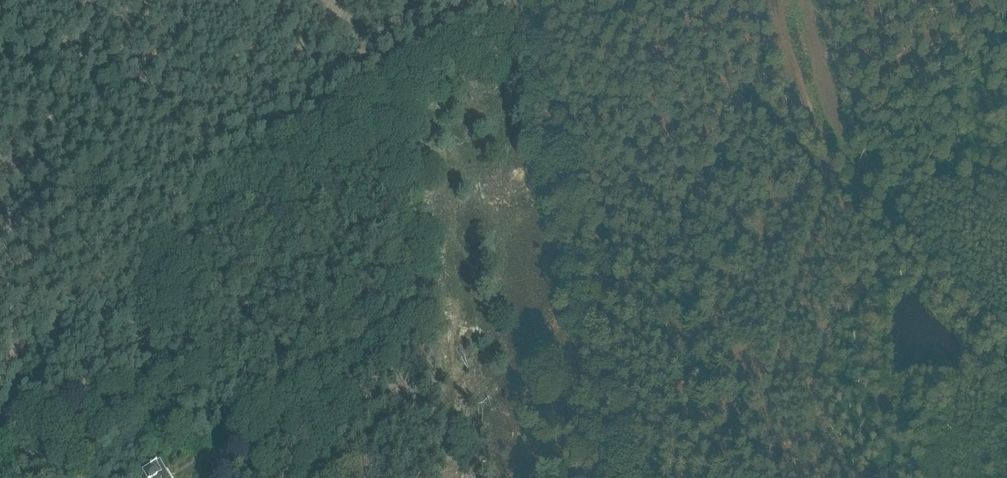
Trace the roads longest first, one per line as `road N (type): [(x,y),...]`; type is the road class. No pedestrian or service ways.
road 1 (track): [(1006,363),(751,103)]

